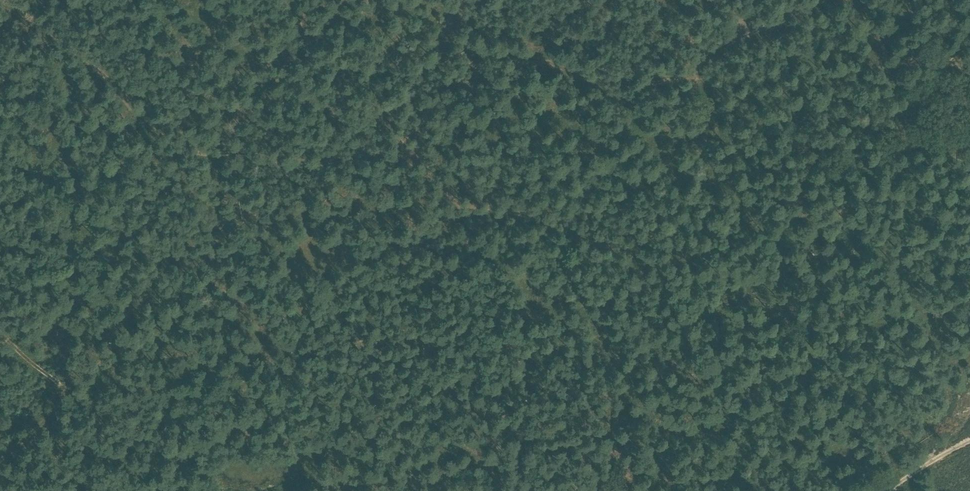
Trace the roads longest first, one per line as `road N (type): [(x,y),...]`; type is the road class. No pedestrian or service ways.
road 1 (track): [(0,338),(67,395),(0,462)]

